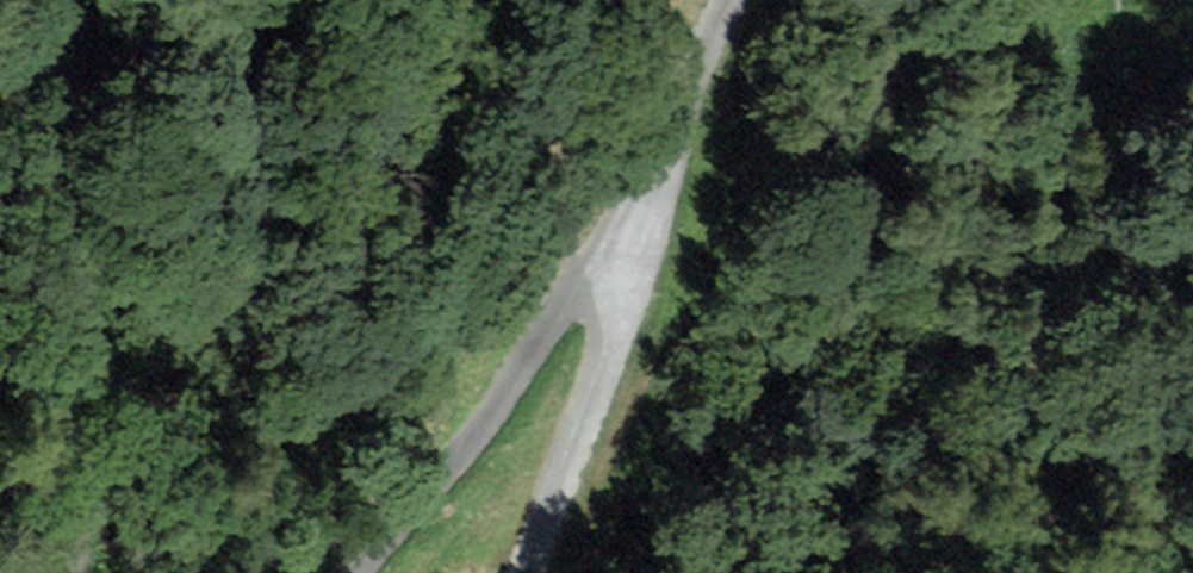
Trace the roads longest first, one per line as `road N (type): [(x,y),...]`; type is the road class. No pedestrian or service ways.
road 1 (unclassified): [(357,572),(576,297),(647,269)]
road 2 (track): [(647,269),(542,572)]
road 3 (residential): [(738,0),(647,269)]

